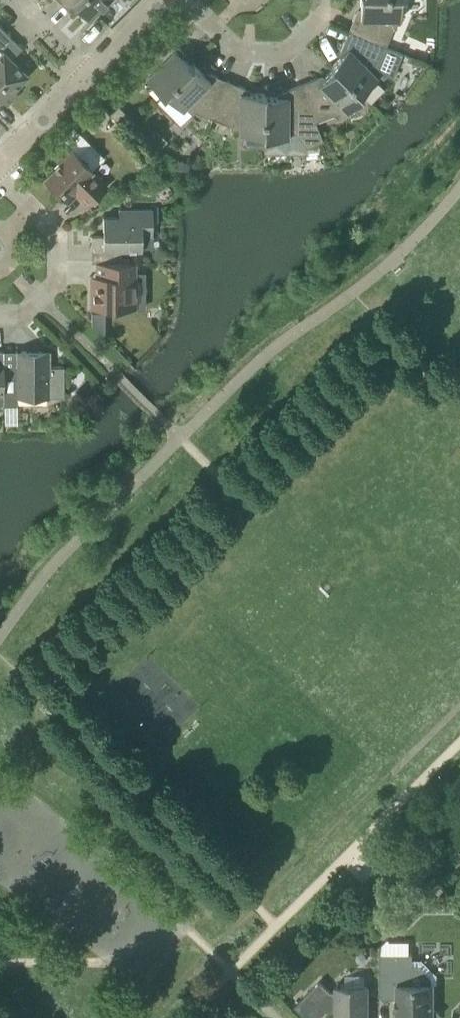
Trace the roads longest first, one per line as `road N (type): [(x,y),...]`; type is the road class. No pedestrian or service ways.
road 1 (residential): [(0,316),(20,317),(58,278),(57,233),(0,179)]
road 2 (residential): [(320,0),(320,16),(287,49),(239,51),(187,0)]

